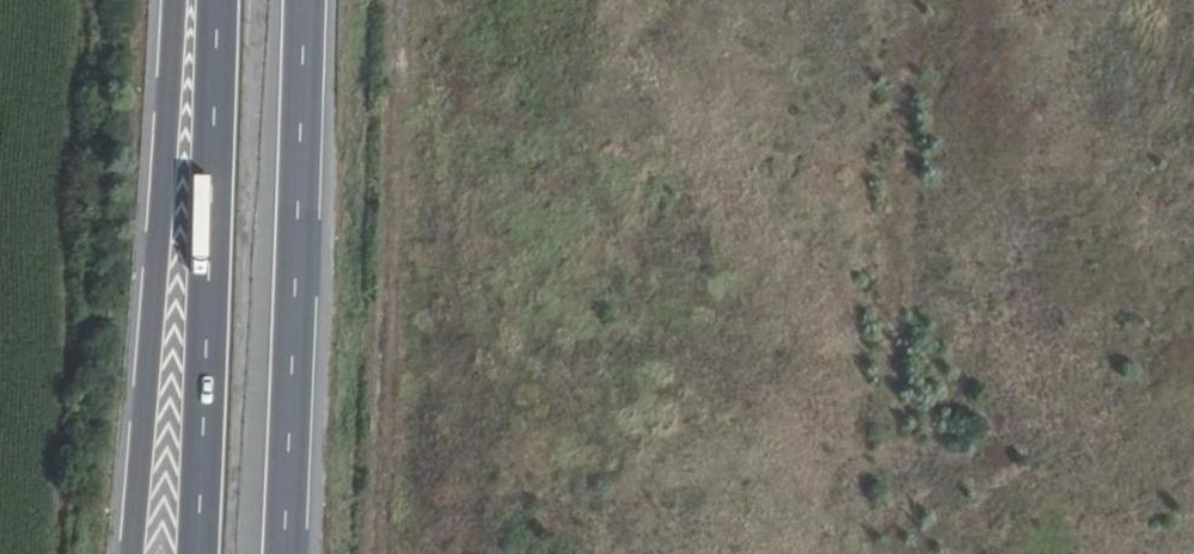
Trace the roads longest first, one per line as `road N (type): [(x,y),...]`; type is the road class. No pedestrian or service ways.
road 1 (motorway): [(175,0),(132,553)]
road 2 (track): [(399,0),(379,553)]
road 3 (motorway): [(282,553),(301,0)]
road 4 (motorway): [(210,0),(196,553)]

